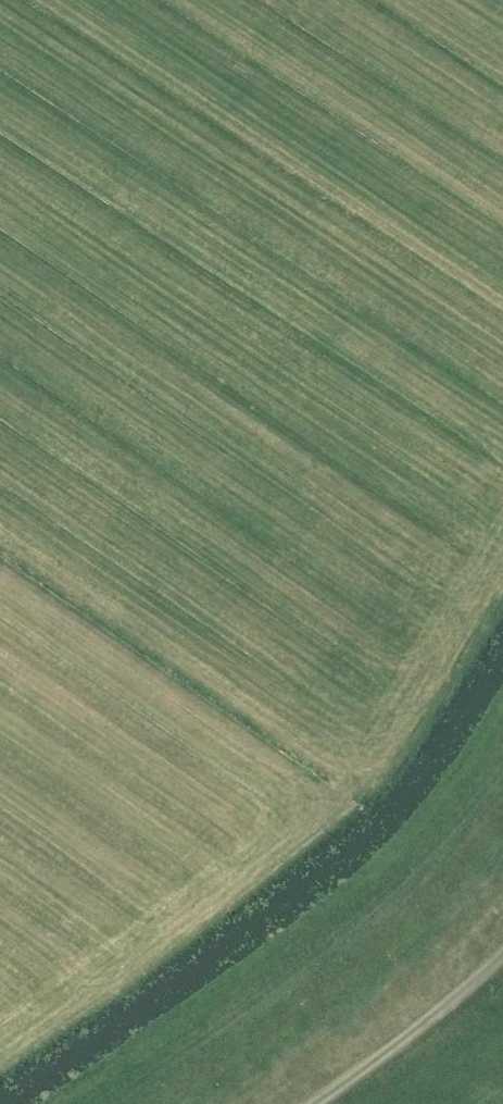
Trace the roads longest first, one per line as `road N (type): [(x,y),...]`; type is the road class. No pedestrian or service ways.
road 1 (track): [(312,1103),(502,960)]

